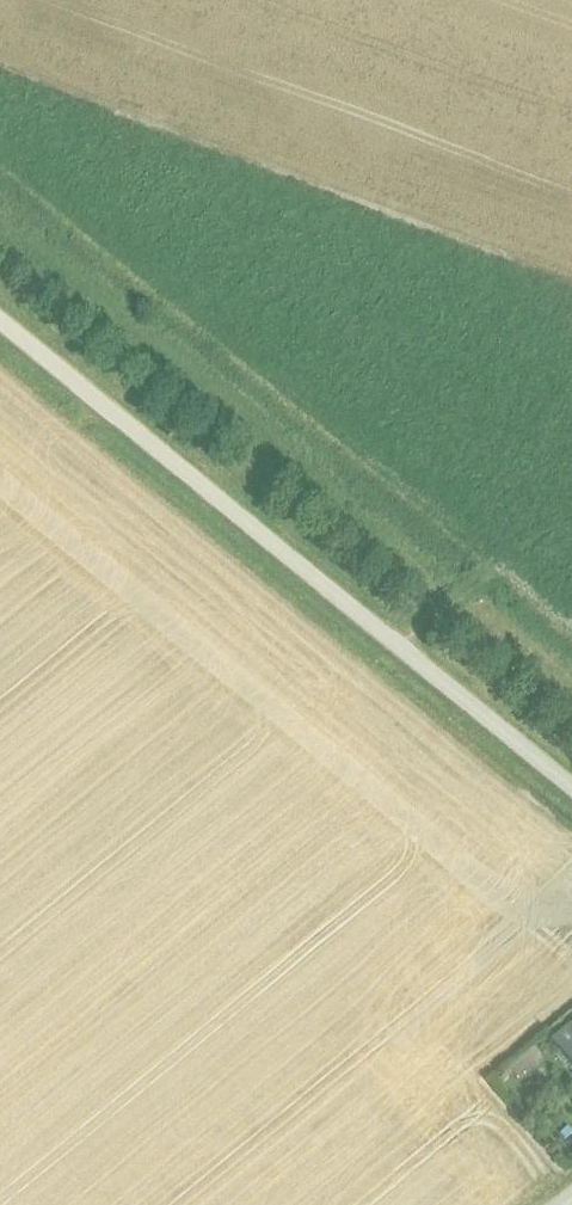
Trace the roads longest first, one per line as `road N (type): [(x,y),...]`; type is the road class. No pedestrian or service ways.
road 1 (unclassified): [(571,788),(0,321)]

